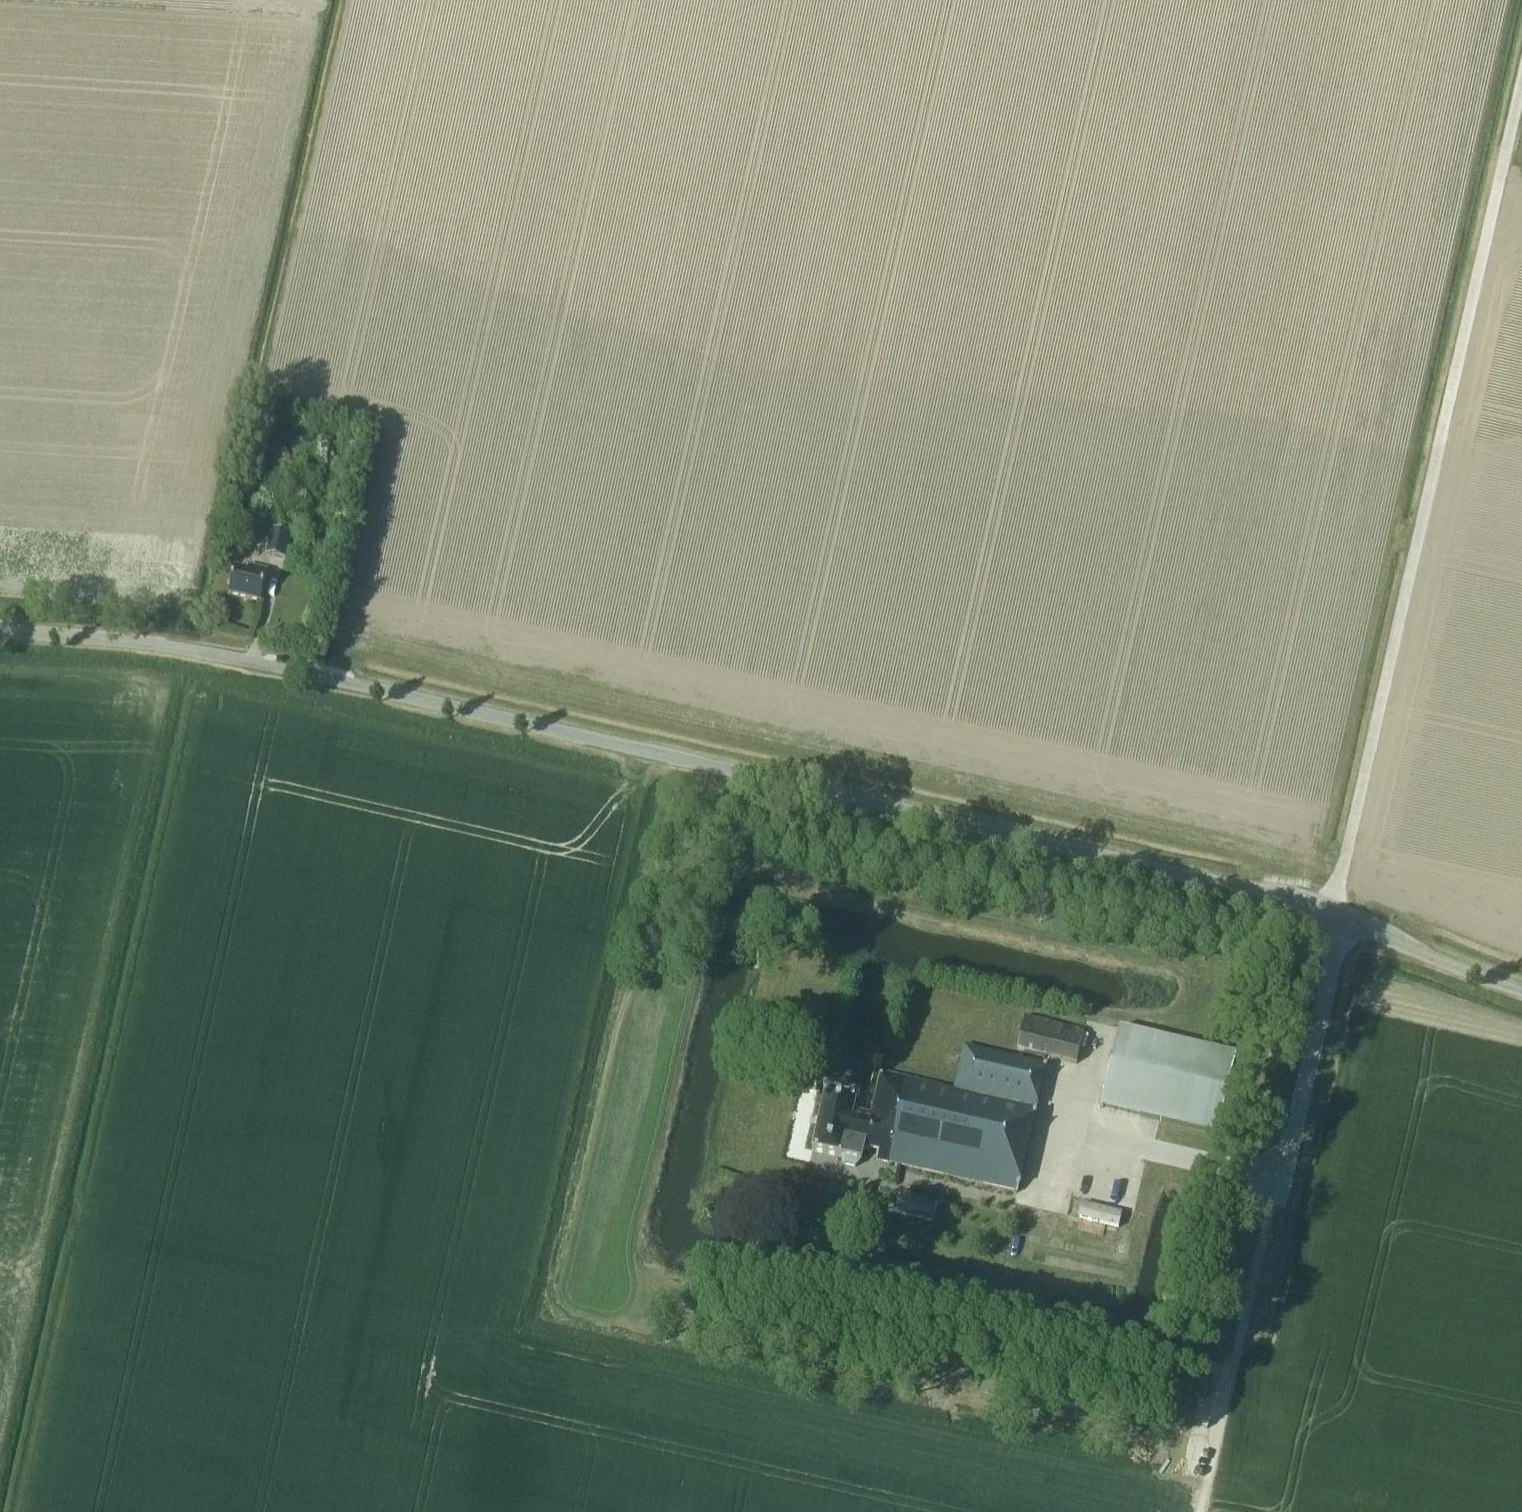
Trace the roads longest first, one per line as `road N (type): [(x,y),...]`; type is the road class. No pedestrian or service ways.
road 1 (unclassified): [(0,633),(108,639),(267,665),(1283,897),(1521,990)]

